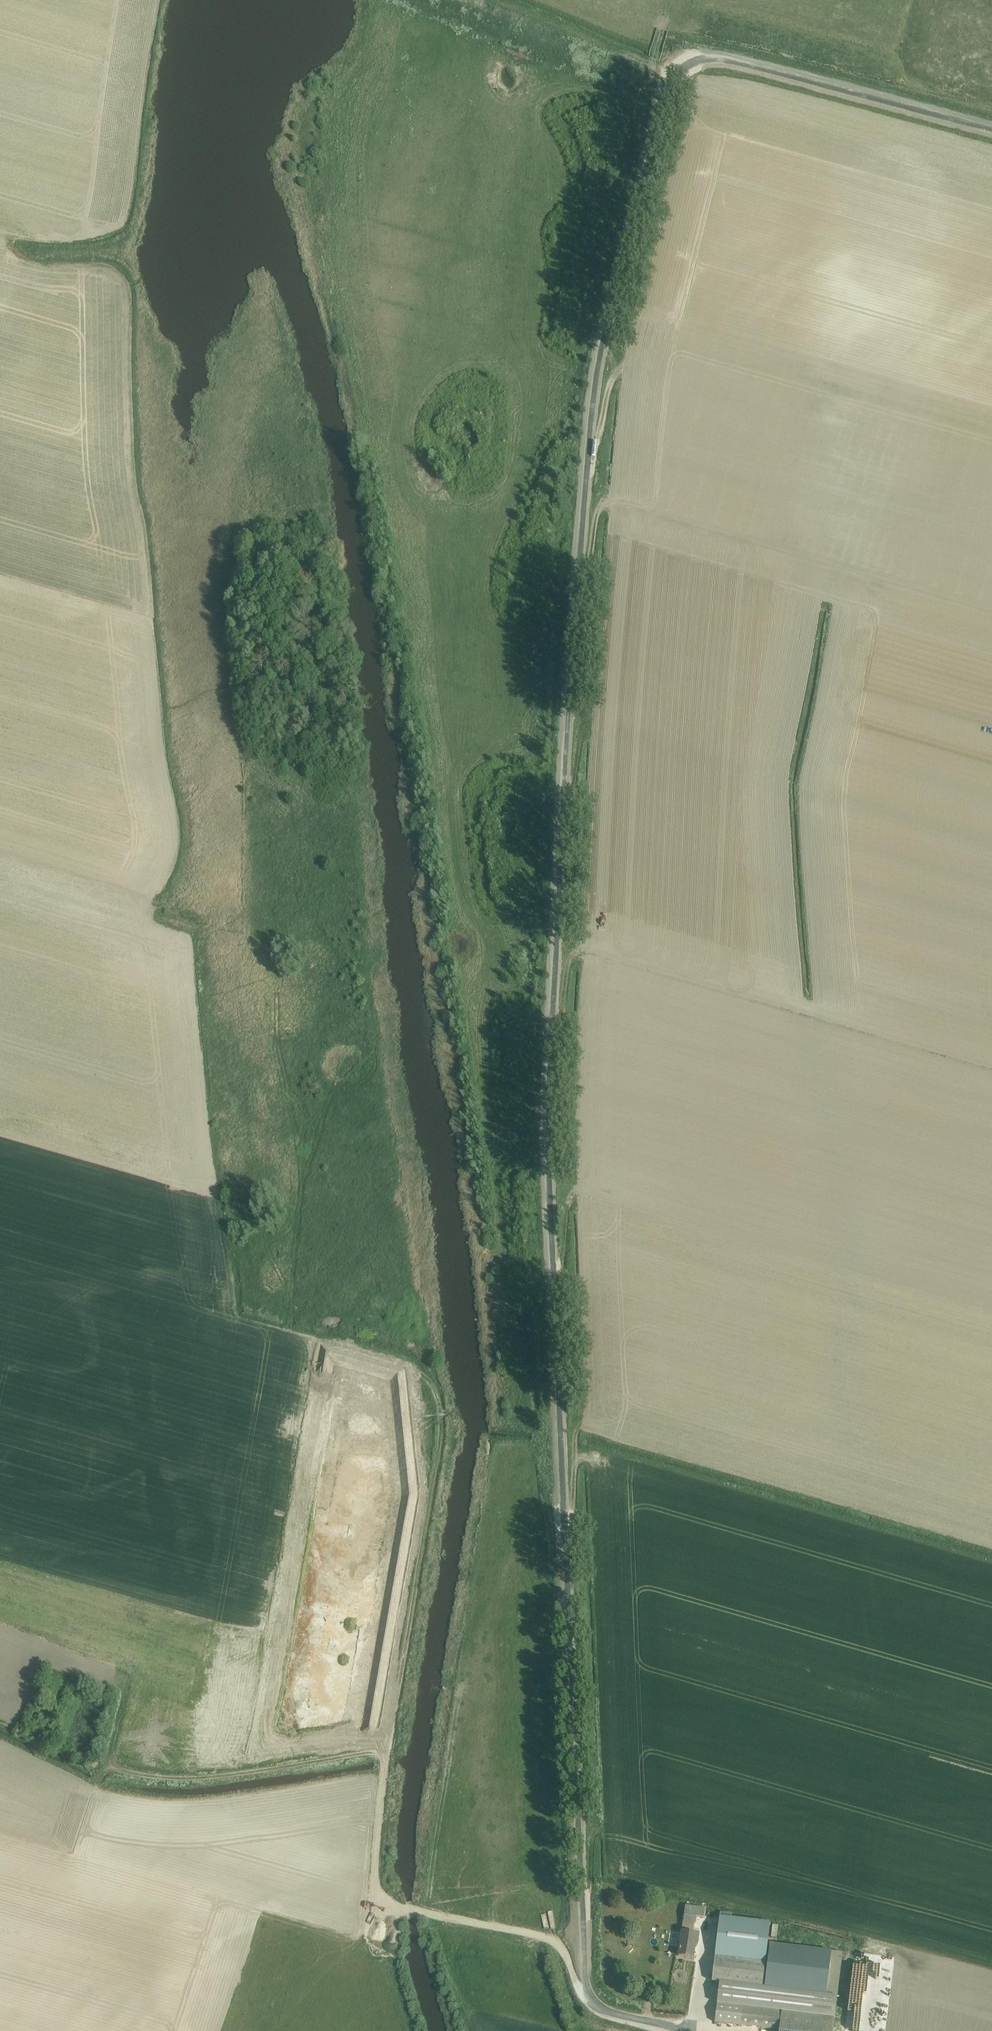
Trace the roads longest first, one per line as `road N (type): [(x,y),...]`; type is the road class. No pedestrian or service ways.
road 1 (unclassified): [(680,2030),(601,2009),(585,1982),(547,1108),(562,793),(597,367),(665,93),(685,66),(734,62),(991,130)]

